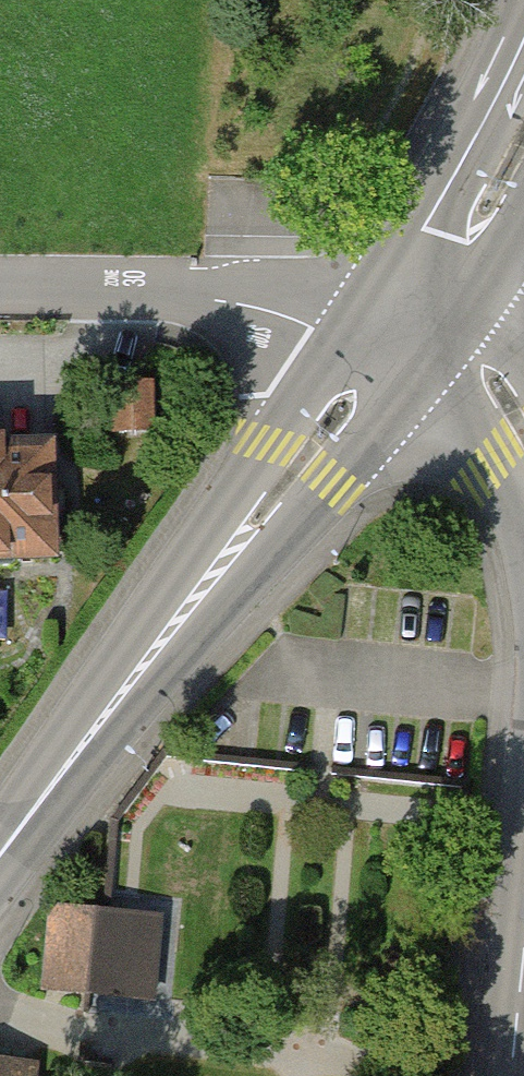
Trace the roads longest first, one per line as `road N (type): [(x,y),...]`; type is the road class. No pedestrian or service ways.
road 1 (primary): [(0,859),(393,343)]
road 2 (residential): [(0,284),(210,290),(393,343)]
road 3 (primary): [(393,343),(468,237),(523,136)]
road 4 (tertiary): [(523,429),(466,363),(393,343)]
road 5 (tertiary): [(509,1075),(523,942)]

